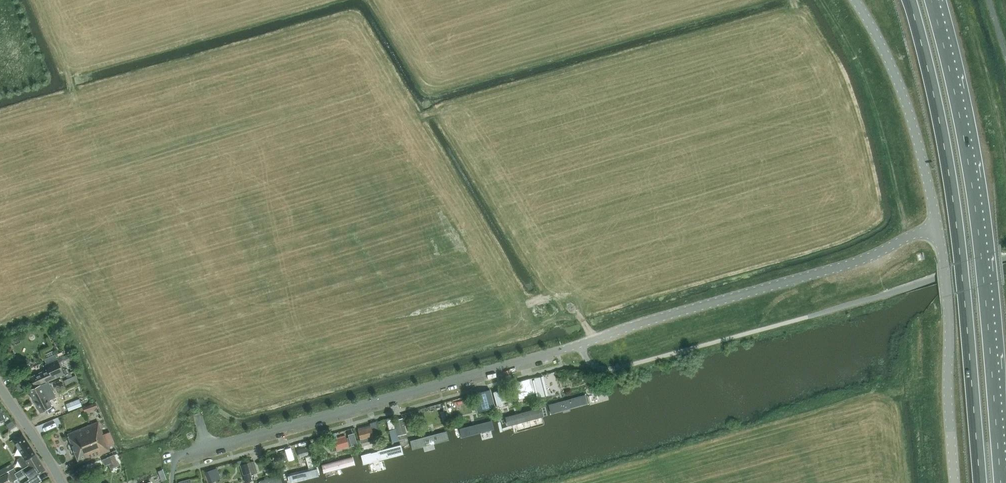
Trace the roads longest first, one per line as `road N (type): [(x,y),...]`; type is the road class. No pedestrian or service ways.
road 1 (unclassified): [(937,228),(842,266),(176,456)]
road 2 (trunk): [(1002,482),(974,187),(932,0)]
road 3 (trunk): [(910,0),(950,178),(980,482)]
road 4 (unclassified): [(937,228),(954,482)]
road 5 (unclassified): [(855,0),(899,84),(937,228)]

